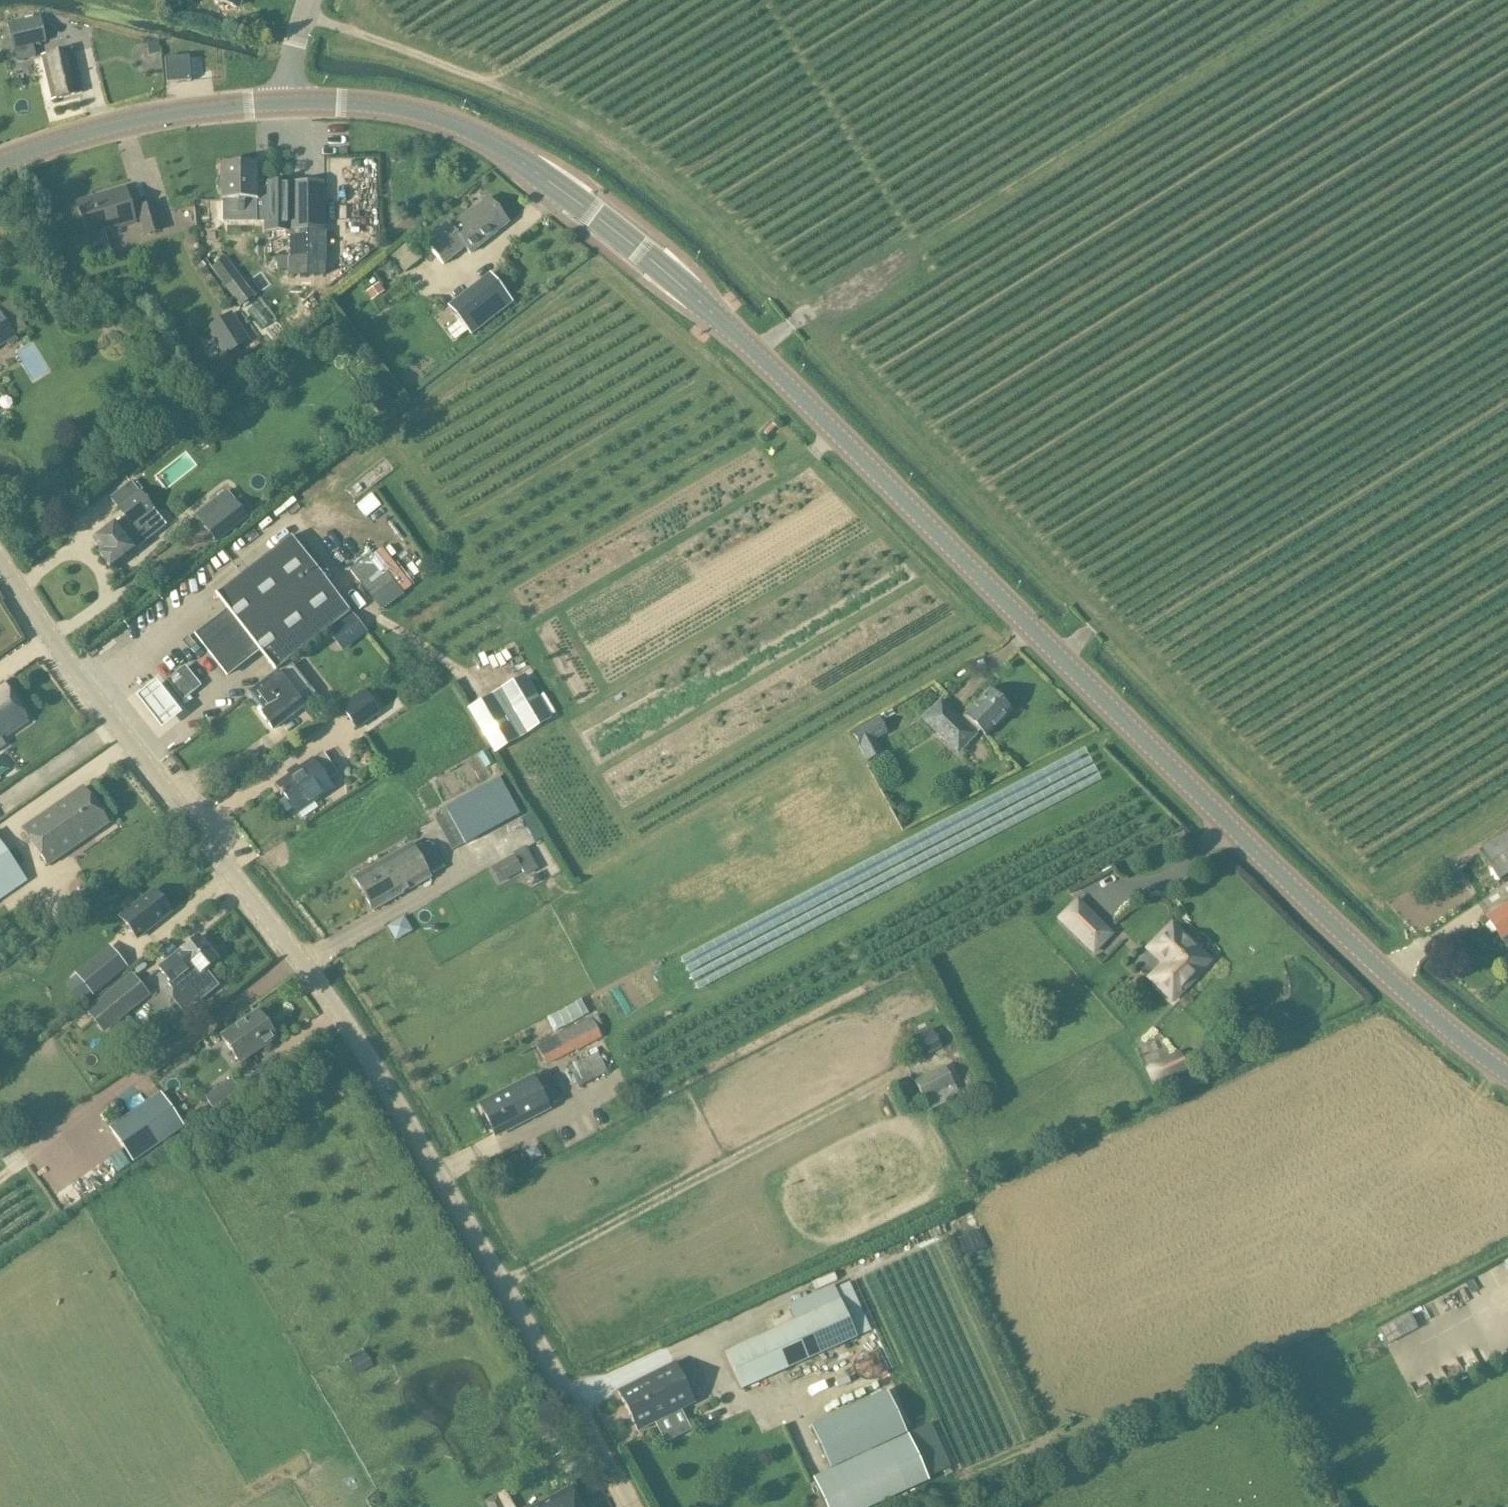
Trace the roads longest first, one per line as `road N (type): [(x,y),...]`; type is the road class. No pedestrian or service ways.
road 1 (secondary): [(1507,1074),(1396,984),(754,351),(654,263),(533,169),(450,123),(383,106),(278,103)]
road 2 (unclassified): [(630,1506),(357,1040),(86,689),(0,558)]
road 3 (secondary): [(278,103),(120,125),(0,164)]

